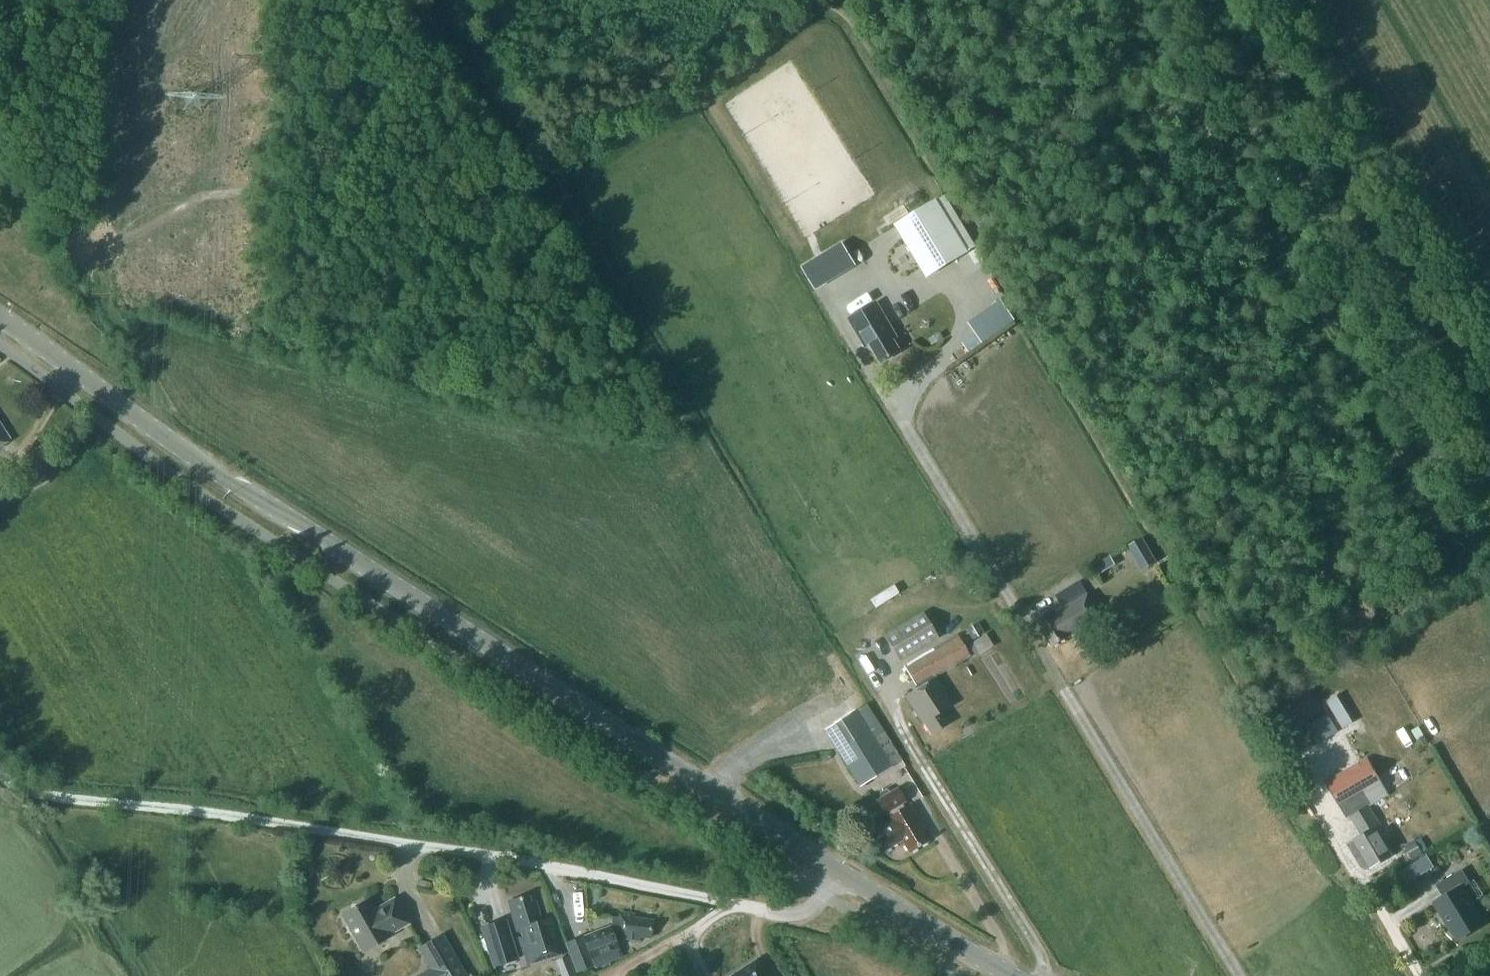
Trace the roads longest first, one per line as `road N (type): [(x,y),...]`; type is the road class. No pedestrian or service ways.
road 1 (track): [(1489,537),(1449,536),(1180,79),(1046,144),(1006,160),(972,161),(941,146),(902,102),(853,21),(822,0)]
road 2 (tertiary): [(838,878),(177,451),(0,325)]
road 3 (track): [(902,102),(1244,672),(1264,678),(1286,672),(1438,590),(1452,572),(1449,536)]
road 4 (residential): [(838,878),(800,913),(767,911),(278,819),(25,792),(0,776)]
road 5 (track): [(433,0),(268,183),(198,199),(102,262),(110,311),(155,397),(147,429)]
road 6 (track): [(701,447),(427,5)]
road 7 (track): [(0,74),(102,262)]
road 8 (tertiary): [(1001,975),(838,878)]

